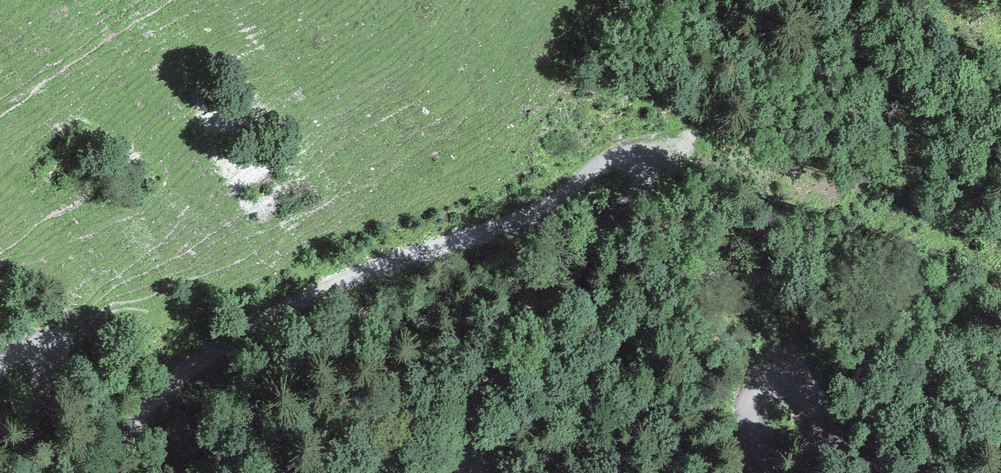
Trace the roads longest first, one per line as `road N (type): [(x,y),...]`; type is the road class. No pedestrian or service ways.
road 1 (track): [(484,472),(474,423),(491,354),(520,309),(636,199),(645,173),(632,160),(595,169),(523,220),(320,293),(202,358),(158,395),(94,472)]
road 2 (track): [(847,472),(799,385),(775,374),(763,378),(751,404),(756,472)]
road 3 (track): [(22,472),(44,364),(15,348),(0,360)]

